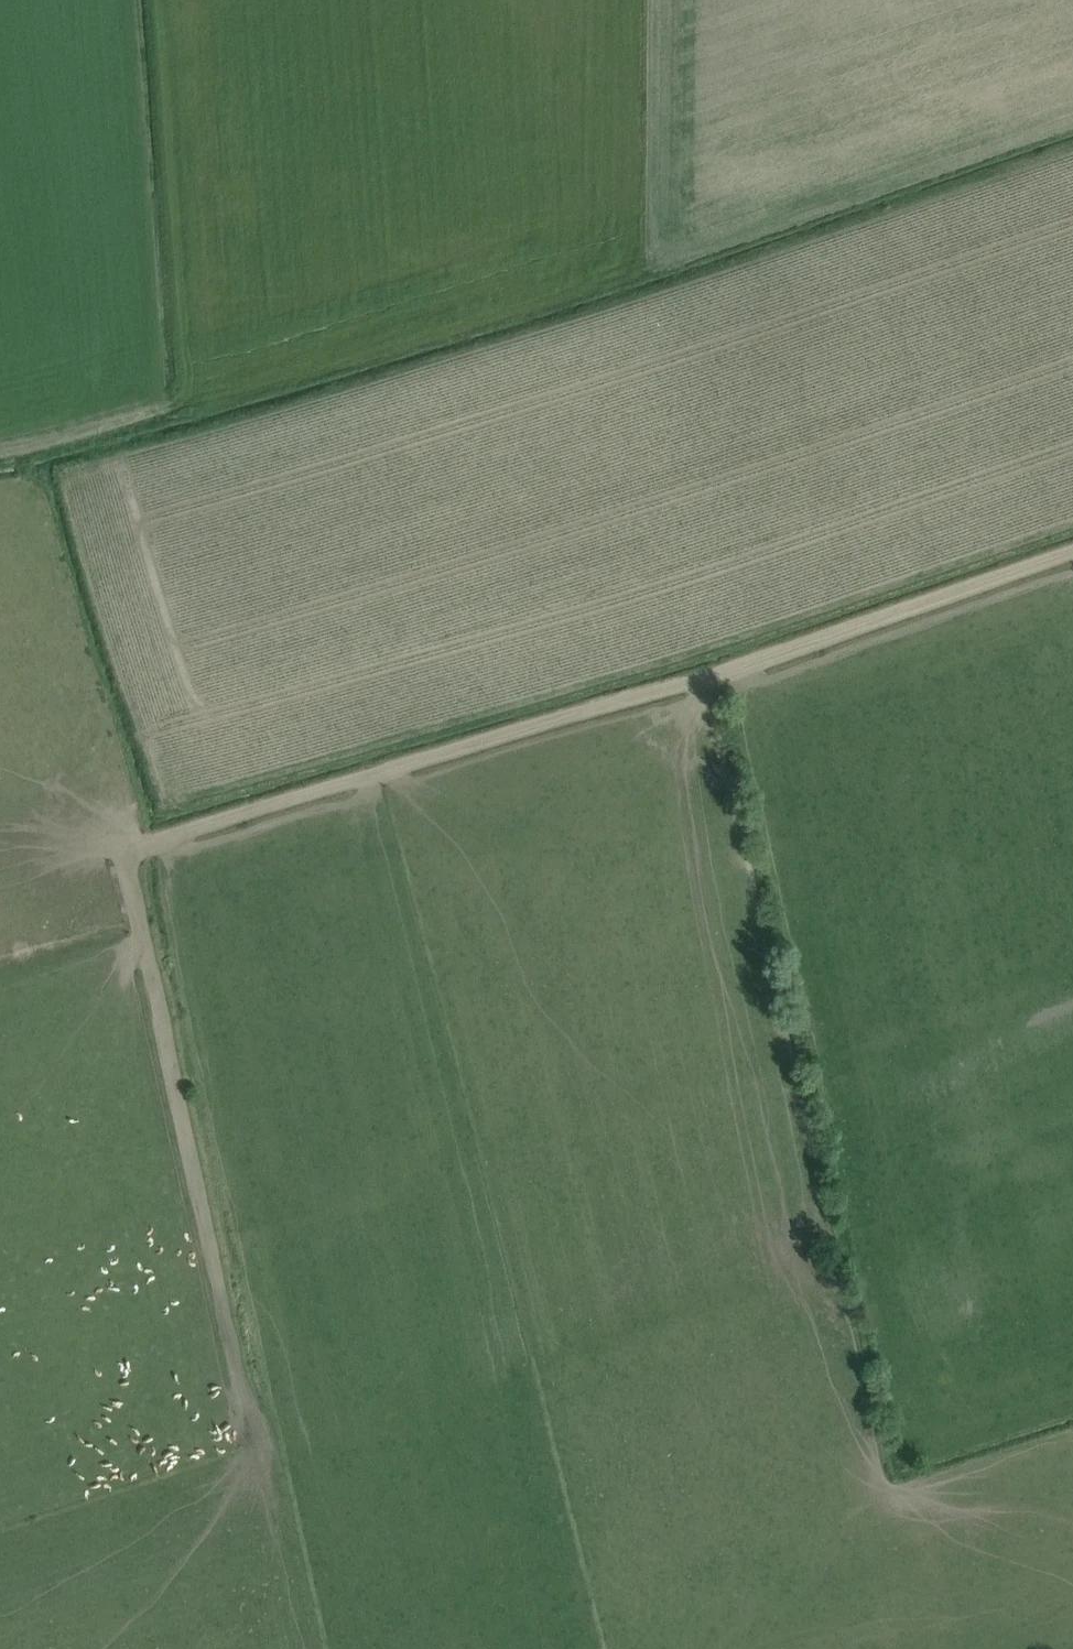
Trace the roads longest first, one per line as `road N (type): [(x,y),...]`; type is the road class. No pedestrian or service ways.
road 1 (track): [(904,1486),(1072,1435)]

